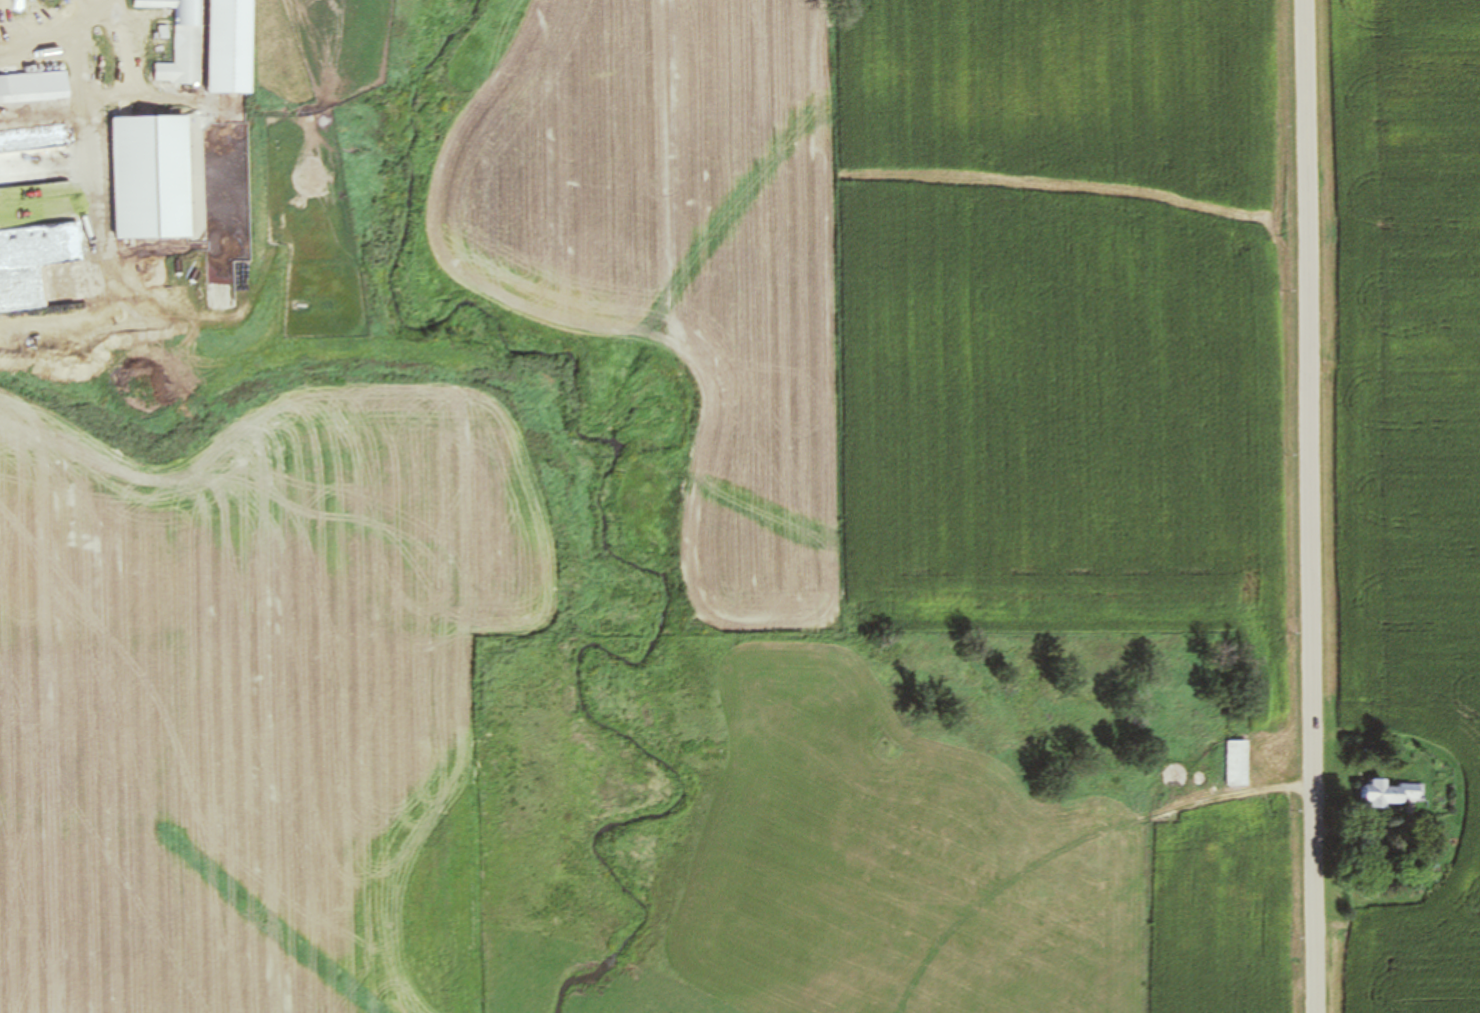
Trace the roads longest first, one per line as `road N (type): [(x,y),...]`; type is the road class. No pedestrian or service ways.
road 1 (secondary): [(1315,1012),(1303,0)]

